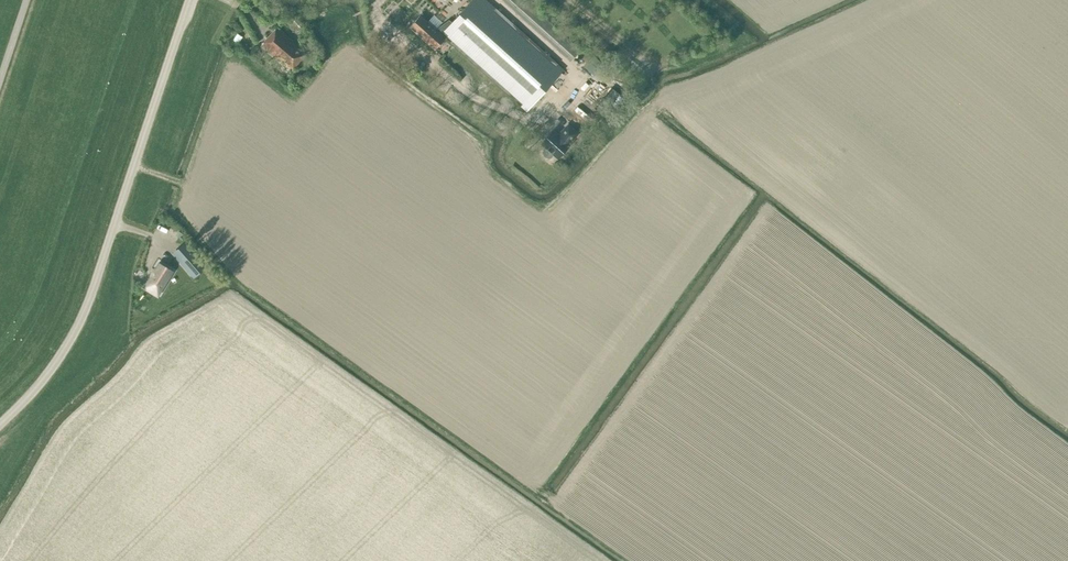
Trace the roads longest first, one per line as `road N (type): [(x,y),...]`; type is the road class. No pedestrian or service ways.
road 1 (unclassified): [(0,425),(77,328),(192,0)]

